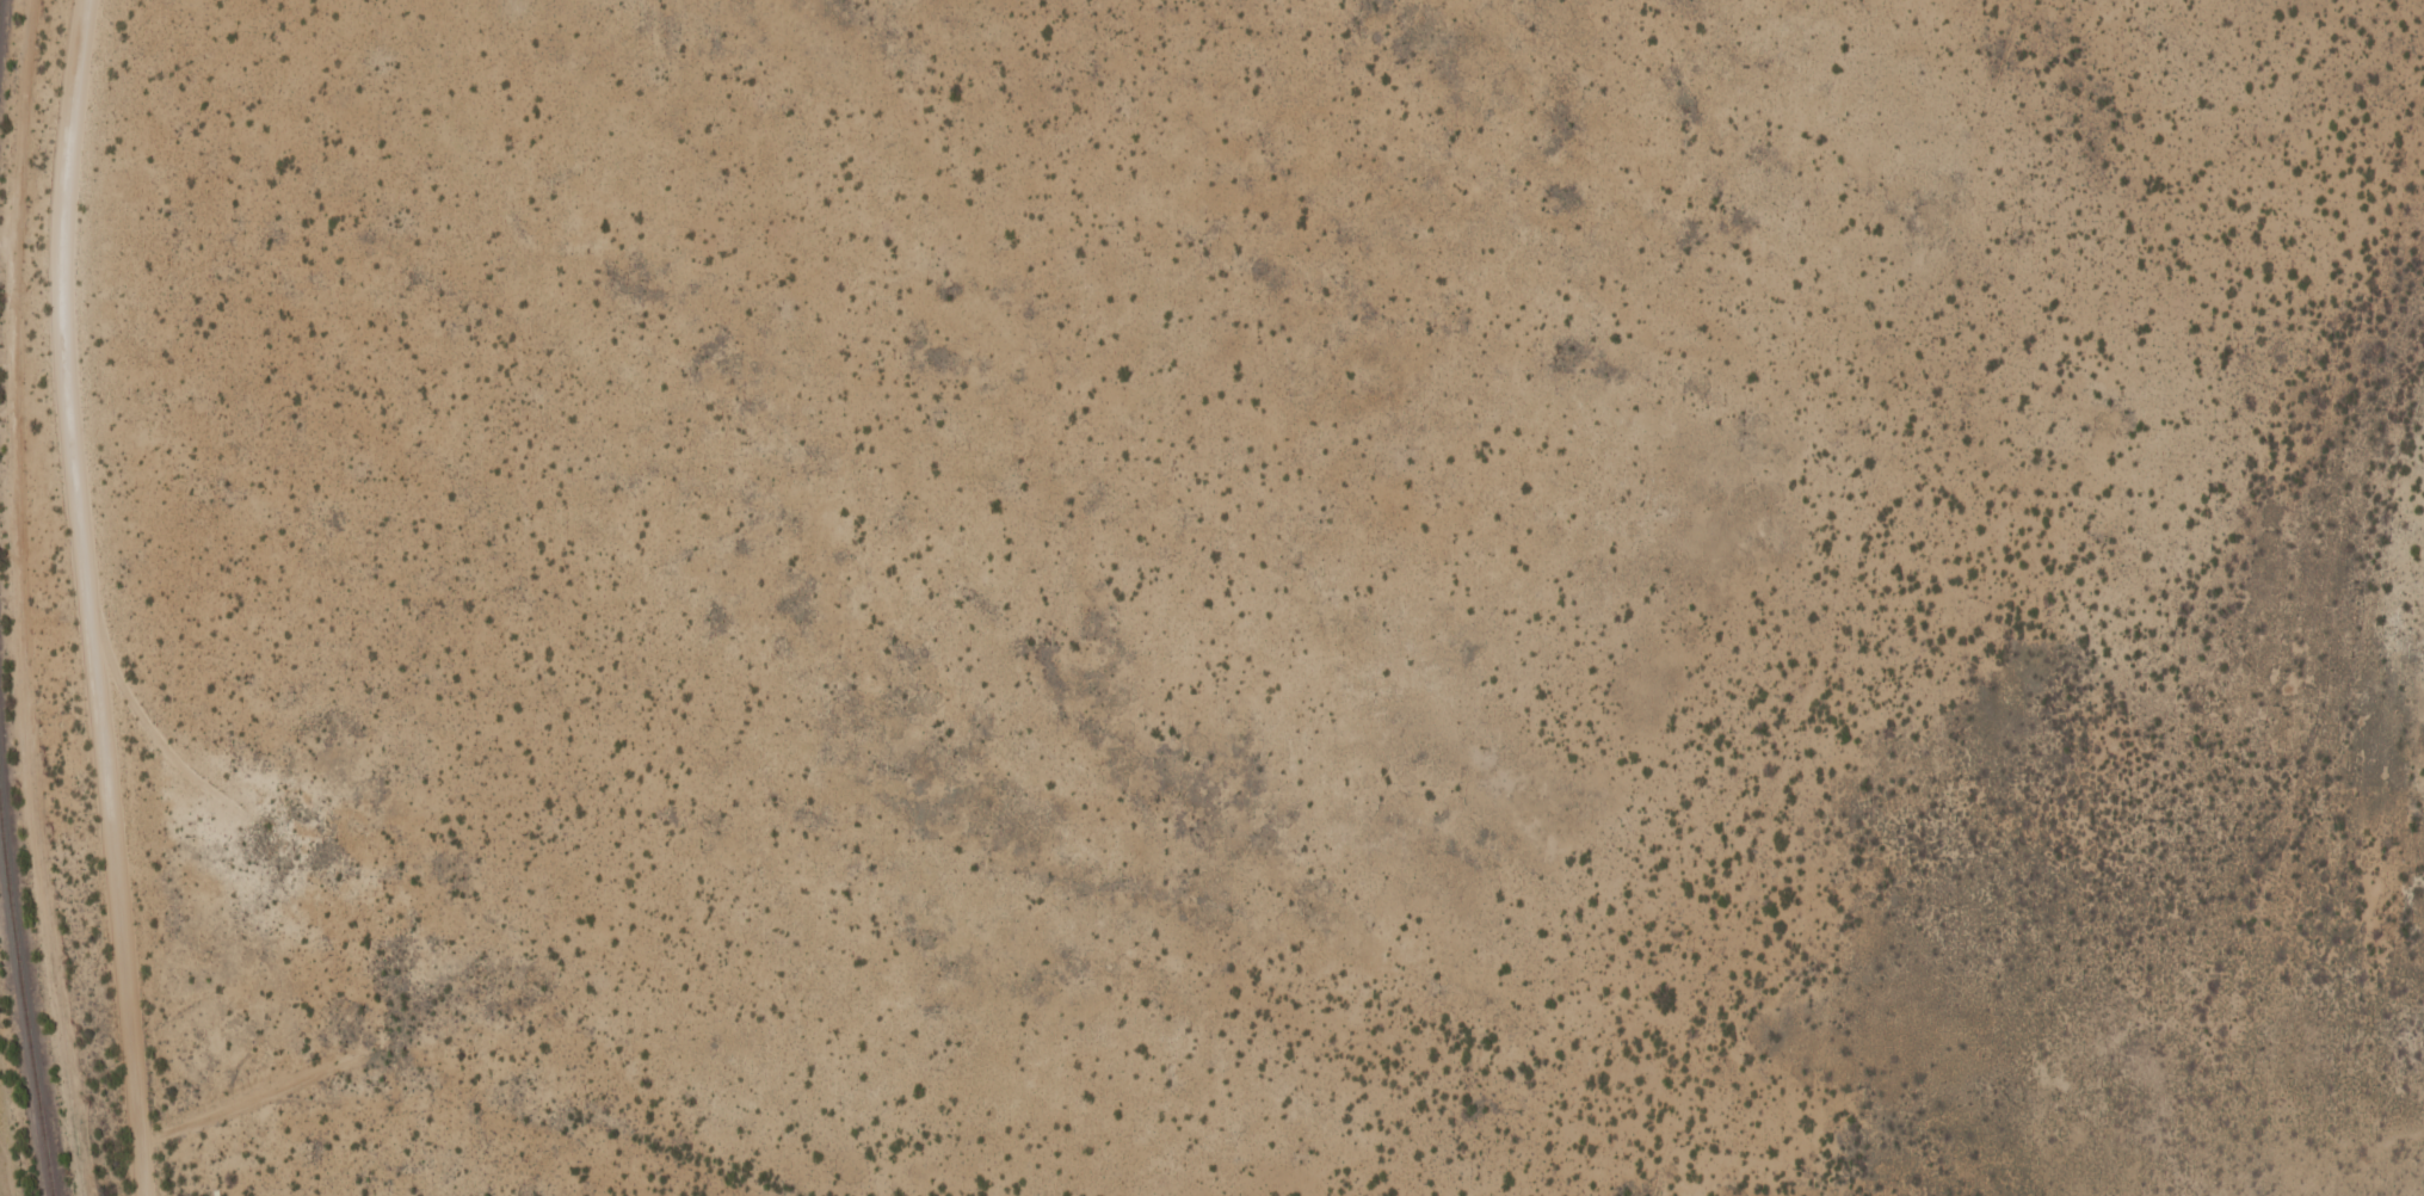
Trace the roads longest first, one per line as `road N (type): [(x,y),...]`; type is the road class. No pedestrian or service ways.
road 1 (residential): [(141,1195),(64,334),(61,208),(87,0)]

